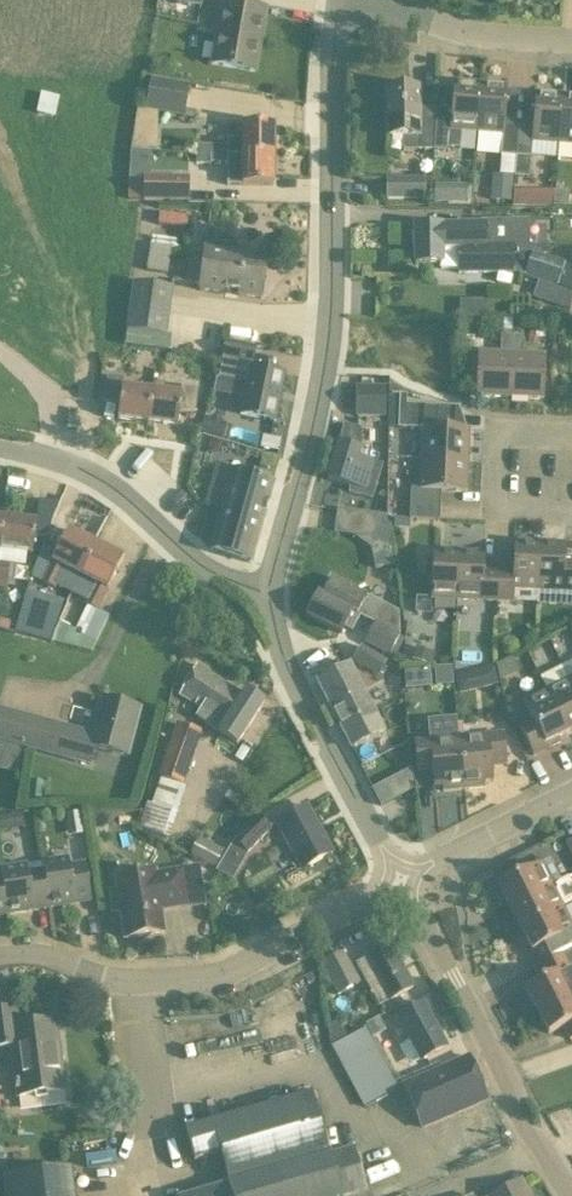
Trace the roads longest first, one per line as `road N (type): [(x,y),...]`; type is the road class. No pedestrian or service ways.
road 1 (residential): [(264,596),(329,316),(338,3)]
road 2 (residential): [(404,880),(224,974),(123,981),(37,952),(0,958)]
road 3 (residential): [(571,1192),(524,1121),(404,880)]
road 4 (residential): [(404,880),(281,650),(264,596)]
road 5 (residential): [(264,596),(219,580),(119,488),(45,455),(0,448)]
road 6 (residential): [(571,43),(481,37),(338,3)]
road 7 (residential): [(404,880),(571,794)]
road 8 (residential): [(571,515),(495,512),(498,434)]

